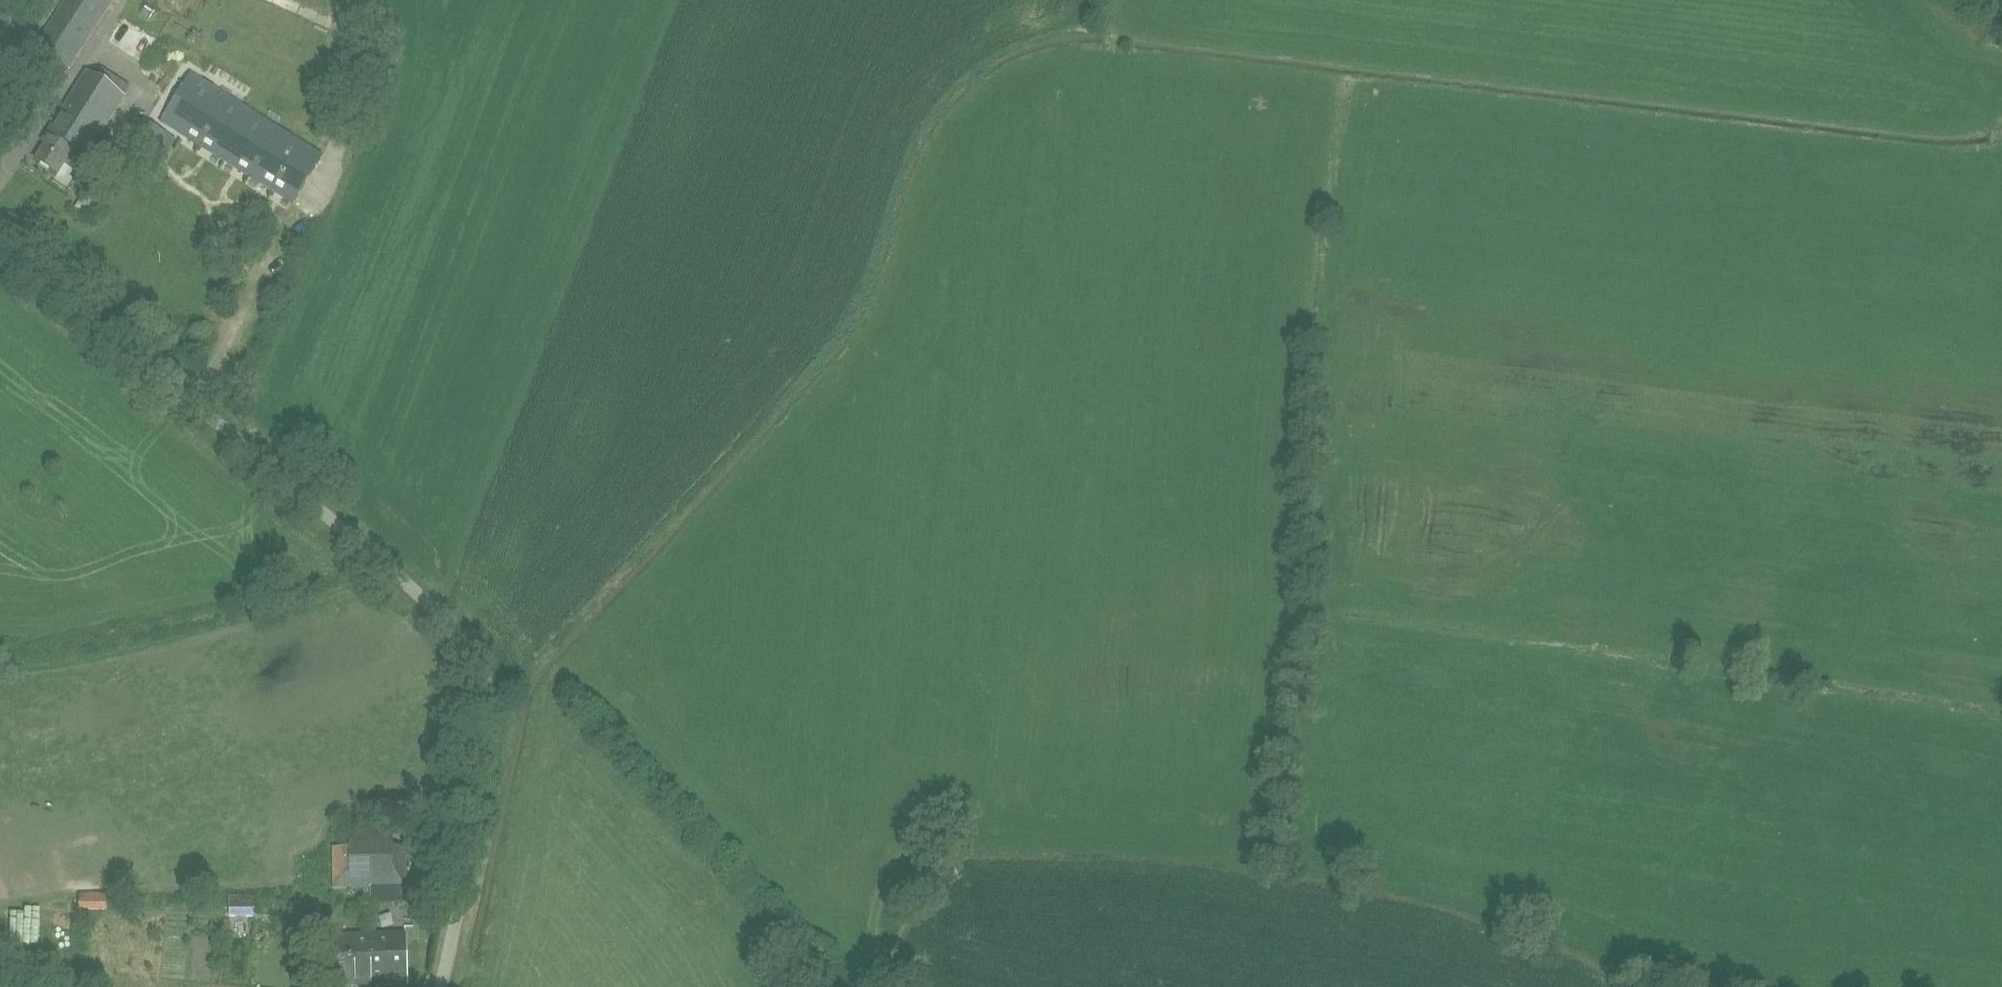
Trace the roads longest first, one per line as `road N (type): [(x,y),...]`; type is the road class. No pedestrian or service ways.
road 1 (unclassified): [(438,986),(433,960),(481,768),(486,719),(477,674),(454,639),(0,242)]

